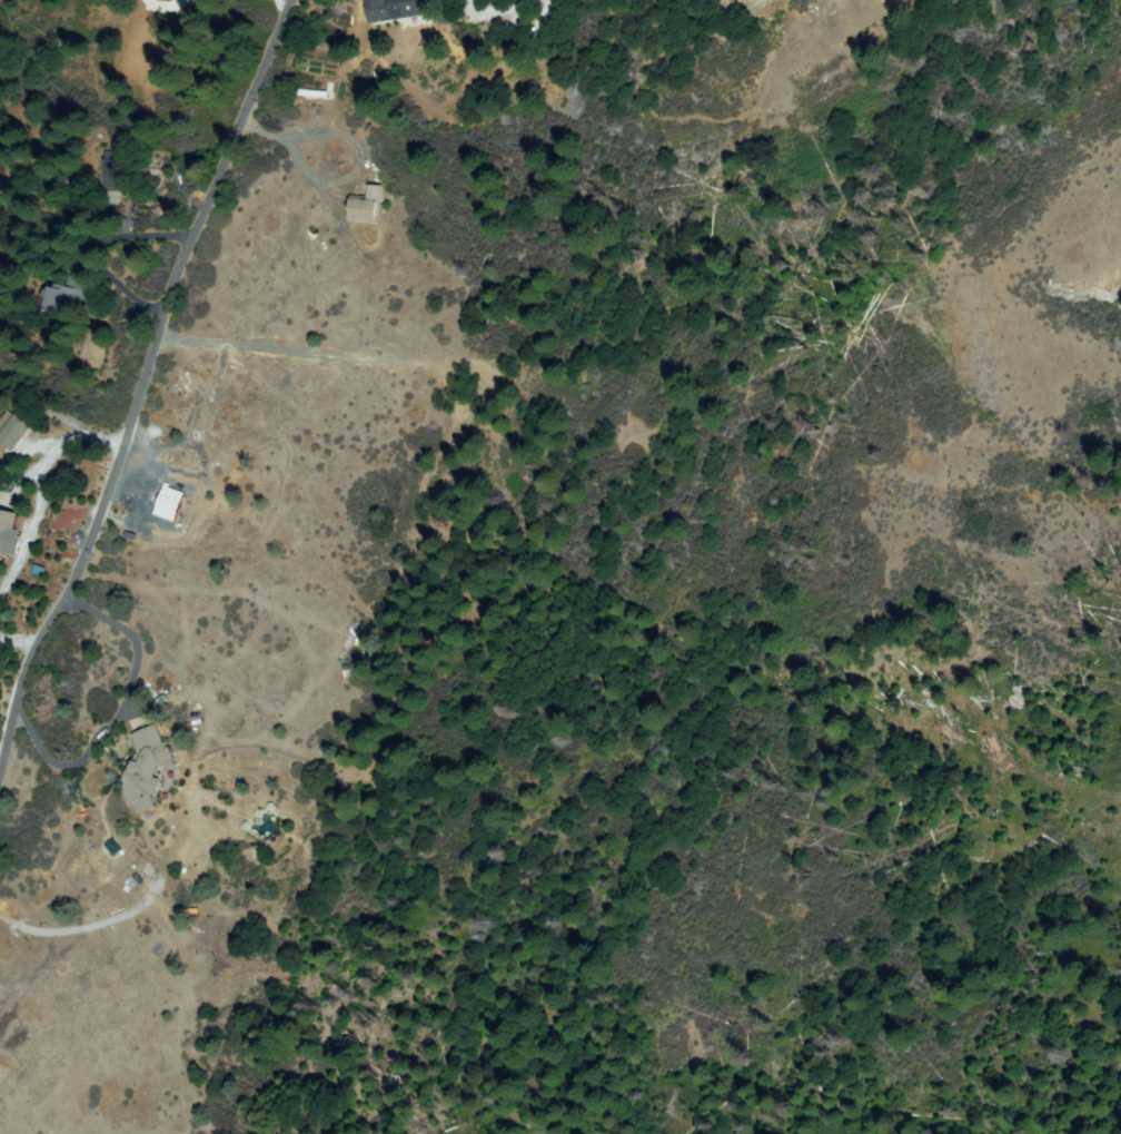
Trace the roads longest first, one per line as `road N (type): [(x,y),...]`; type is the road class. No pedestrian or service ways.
road 1 (residential): [(0,792),(33,665),(103,512),(172,292),(295,0)]

